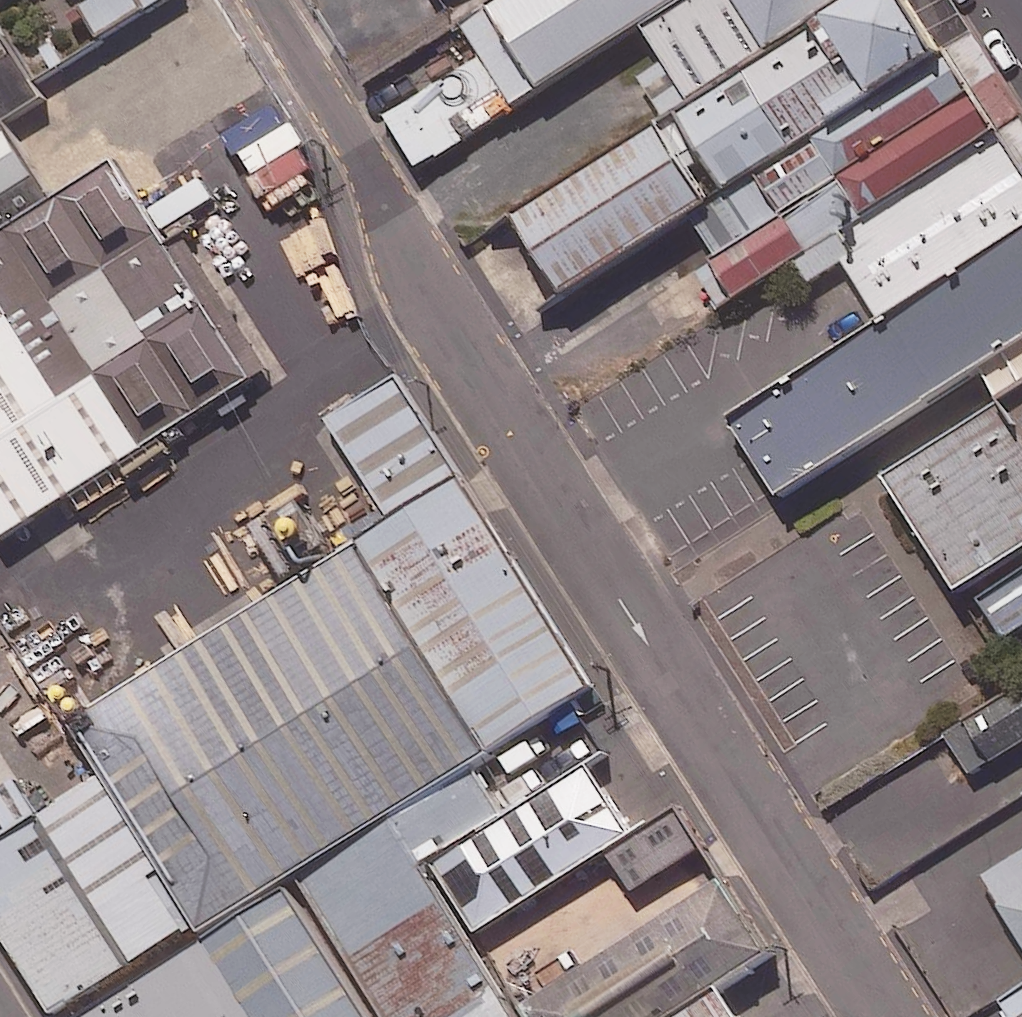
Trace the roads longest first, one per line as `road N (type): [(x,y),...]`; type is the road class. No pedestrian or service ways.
road 1 (unclassified): [(264,0),(358,151),(423,285),(889,1016)]

